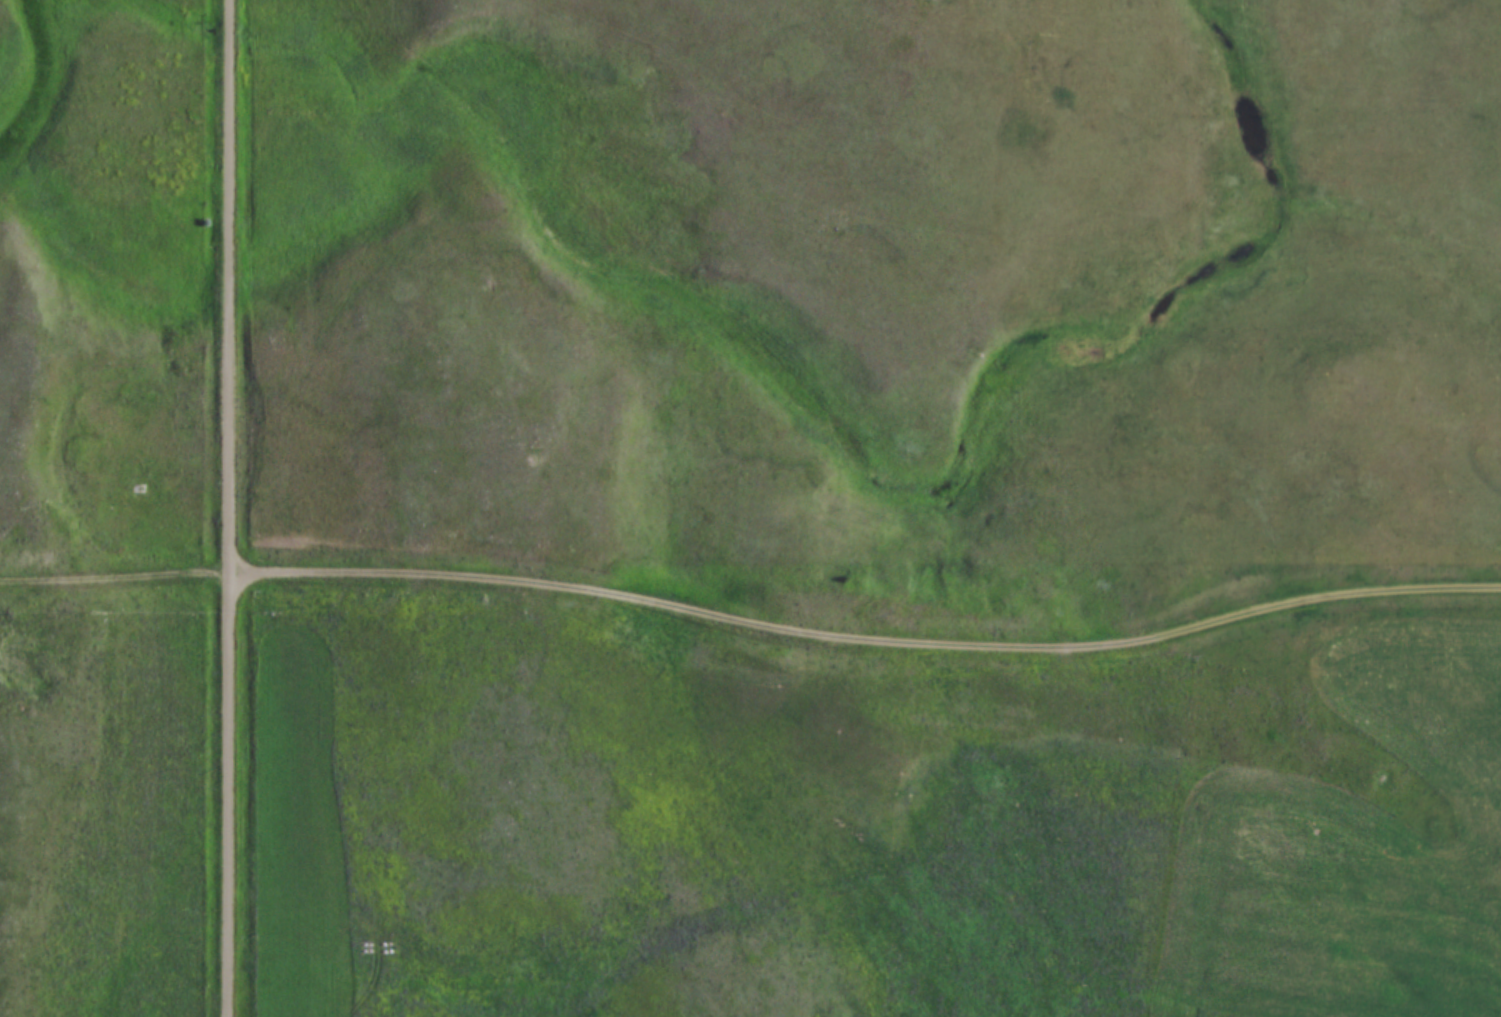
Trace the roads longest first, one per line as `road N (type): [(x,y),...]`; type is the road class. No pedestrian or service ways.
road 1 (residential): [(225,1016),(226,0)]
road 2 (track): [(227,573),(0,580)]

